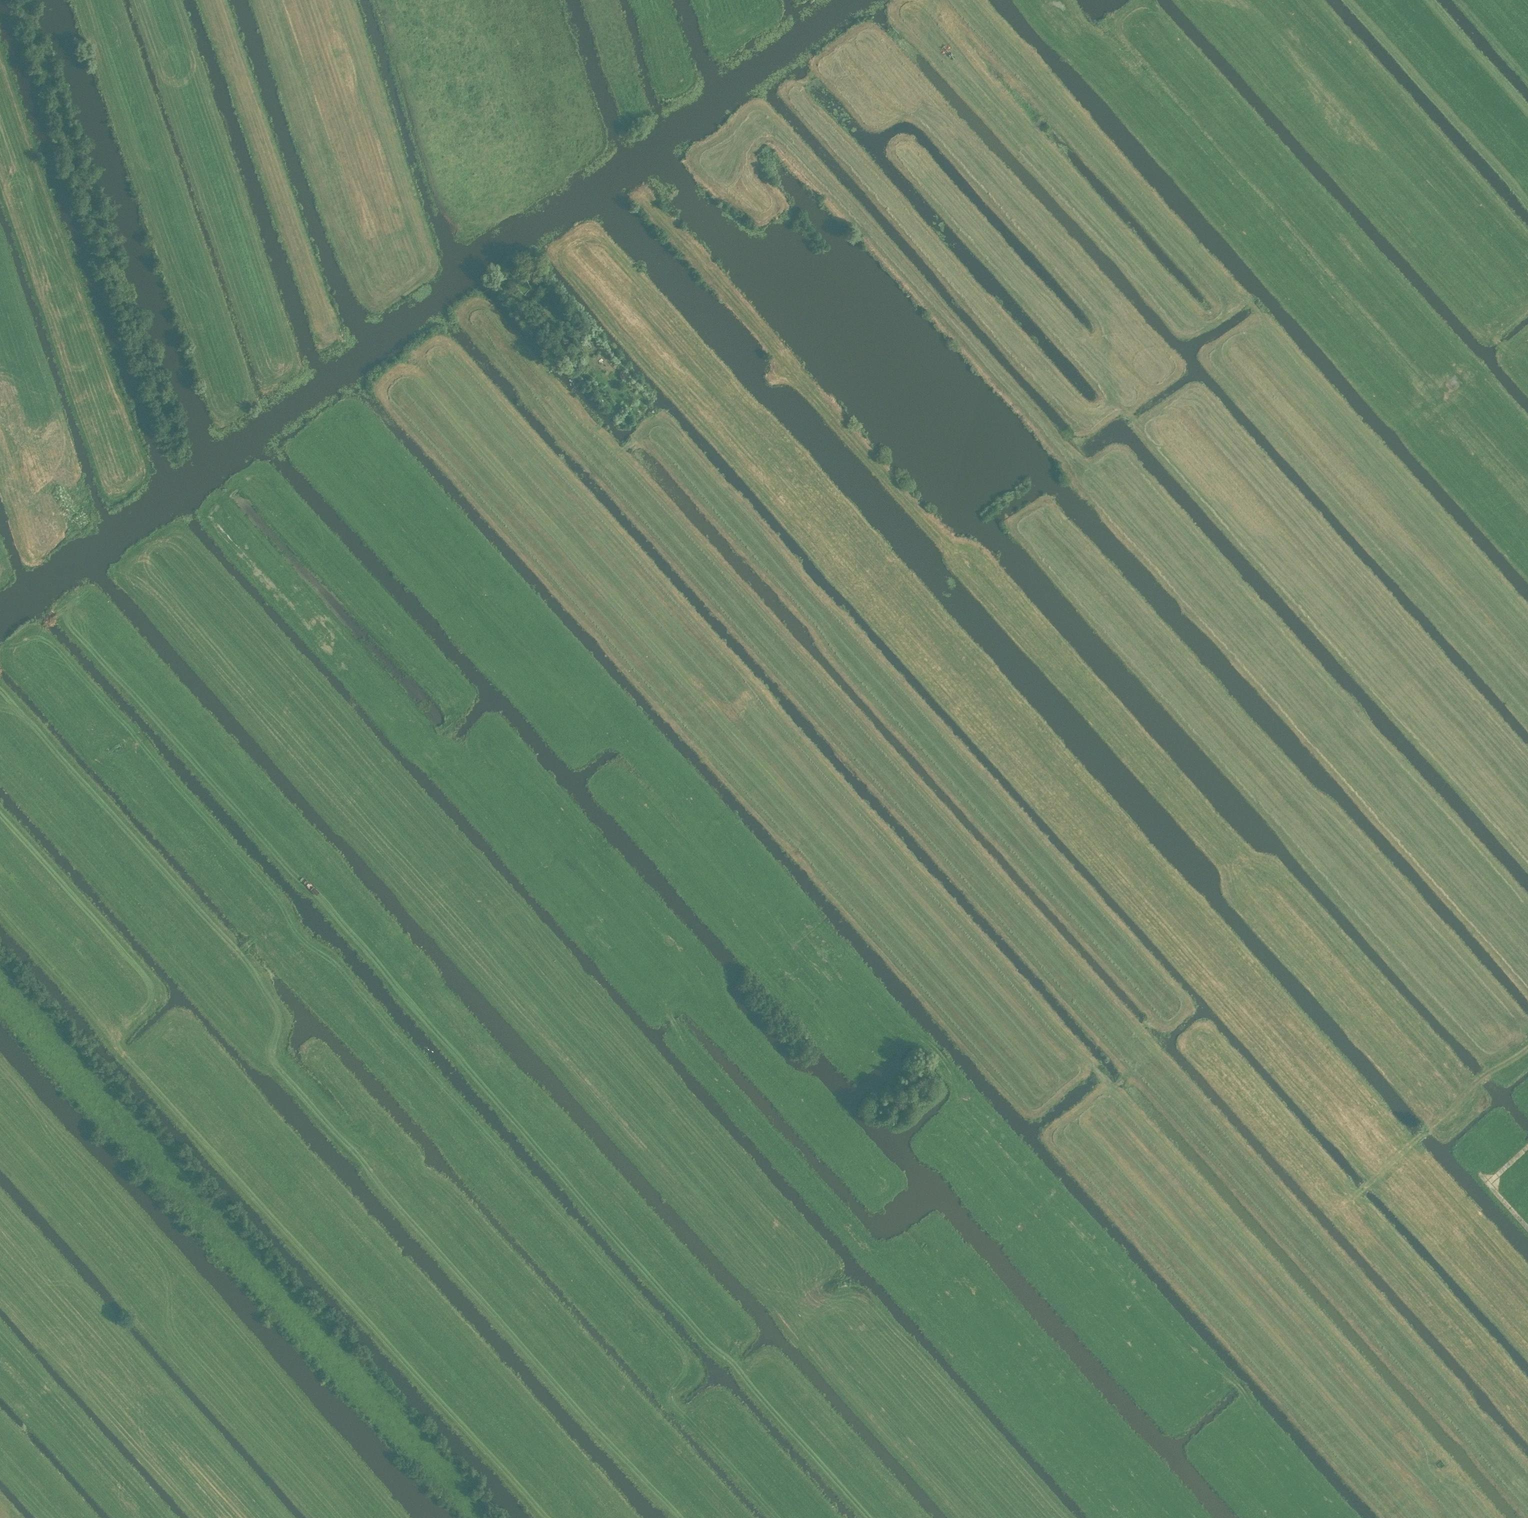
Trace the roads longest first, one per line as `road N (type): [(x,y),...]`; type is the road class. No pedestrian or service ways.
road 1 (track): [(1527,1046),(1485,1074),(1359,1191)]

